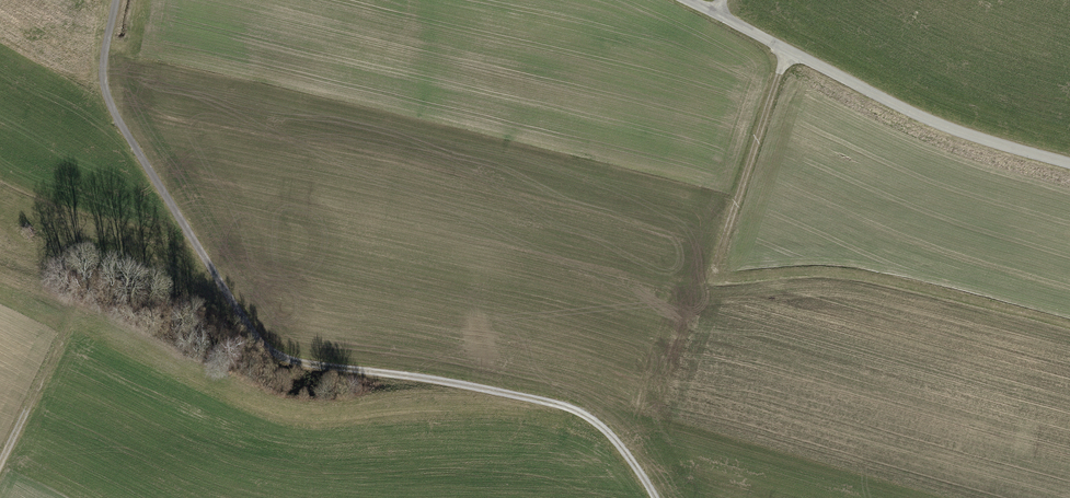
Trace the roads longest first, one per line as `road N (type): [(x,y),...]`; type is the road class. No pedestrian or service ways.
road 1 (track): [(117,0),(104,85),(115,115),(249,327),(275,355),(576,413),(607,434),(654,497)]
road 2 (unclassified): [(687,0),(923,117),(1069,163)]
road 3 (track): [(787,50),(713,275)]
road 4 (track): [(0,466),(69,326)]

